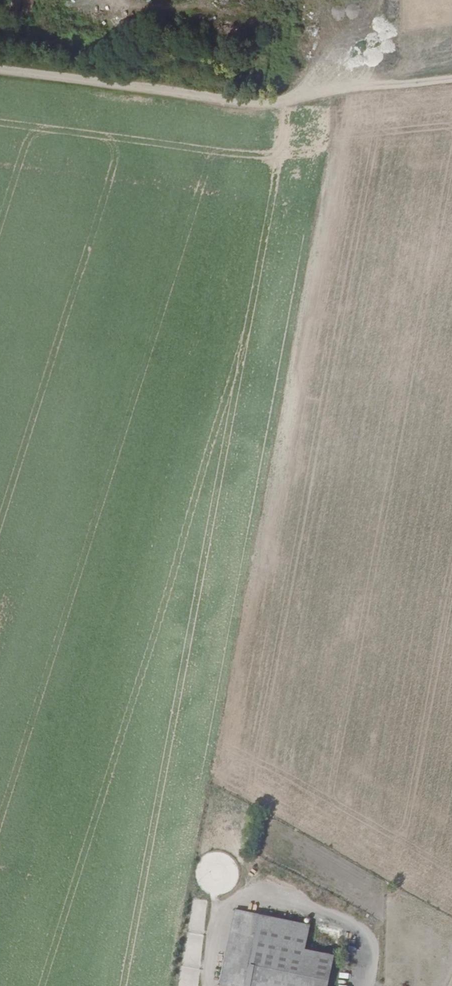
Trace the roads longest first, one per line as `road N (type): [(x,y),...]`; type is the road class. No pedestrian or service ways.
road 1 (track): [(451,82),(299,109),(0,68)]

